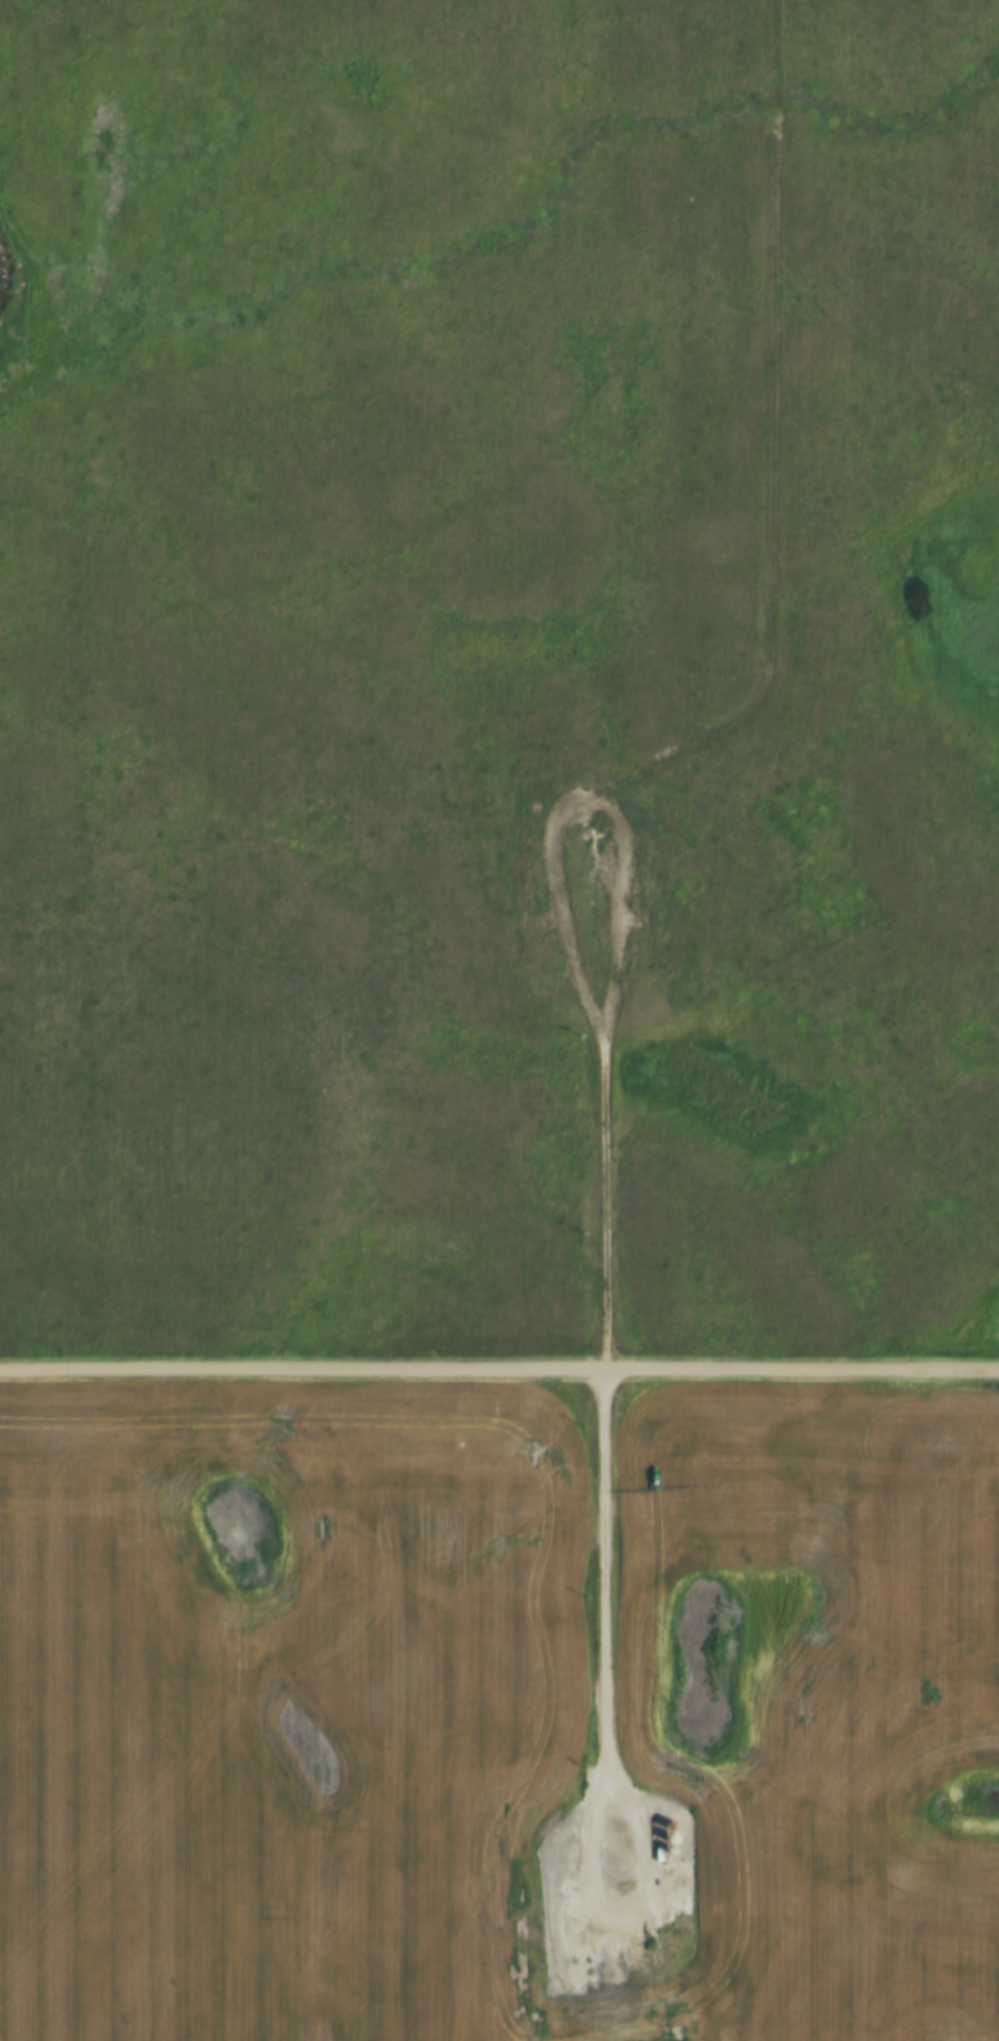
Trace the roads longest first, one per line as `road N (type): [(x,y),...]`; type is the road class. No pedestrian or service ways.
road 1 (residential): [(0,1370),(998,1372)]
road 2 (track): [(577,808),(664,754),(736,723),(764,696),(774,0)]

